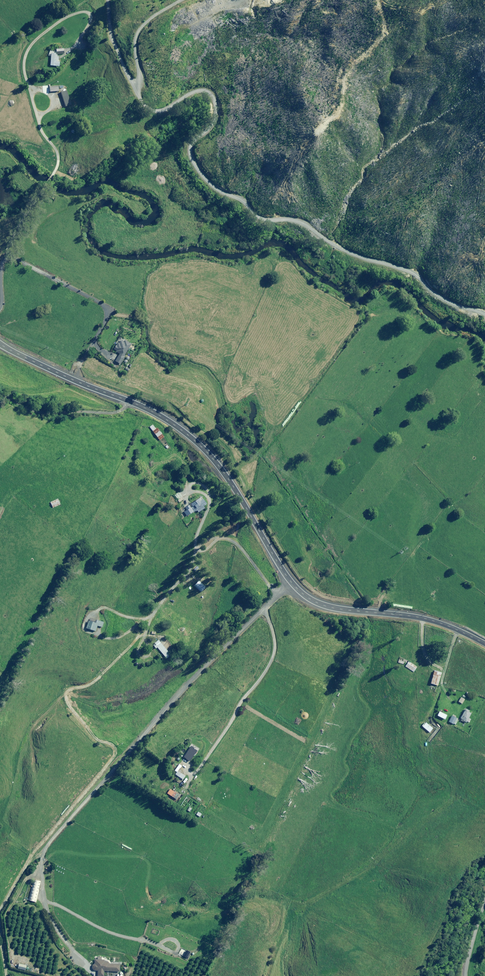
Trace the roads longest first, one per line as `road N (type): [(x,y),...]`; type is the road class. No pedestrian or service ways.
road 1 (primary): [(484,644),(426,619),(309,598),(281,569),(224,473),(189,436),(0,344)]
road 2 (track): [(291,582),(40,844),(0,910)]
road 3 (track): [(0,306),(6,251),(55,159),(28,51),(82,0)]

